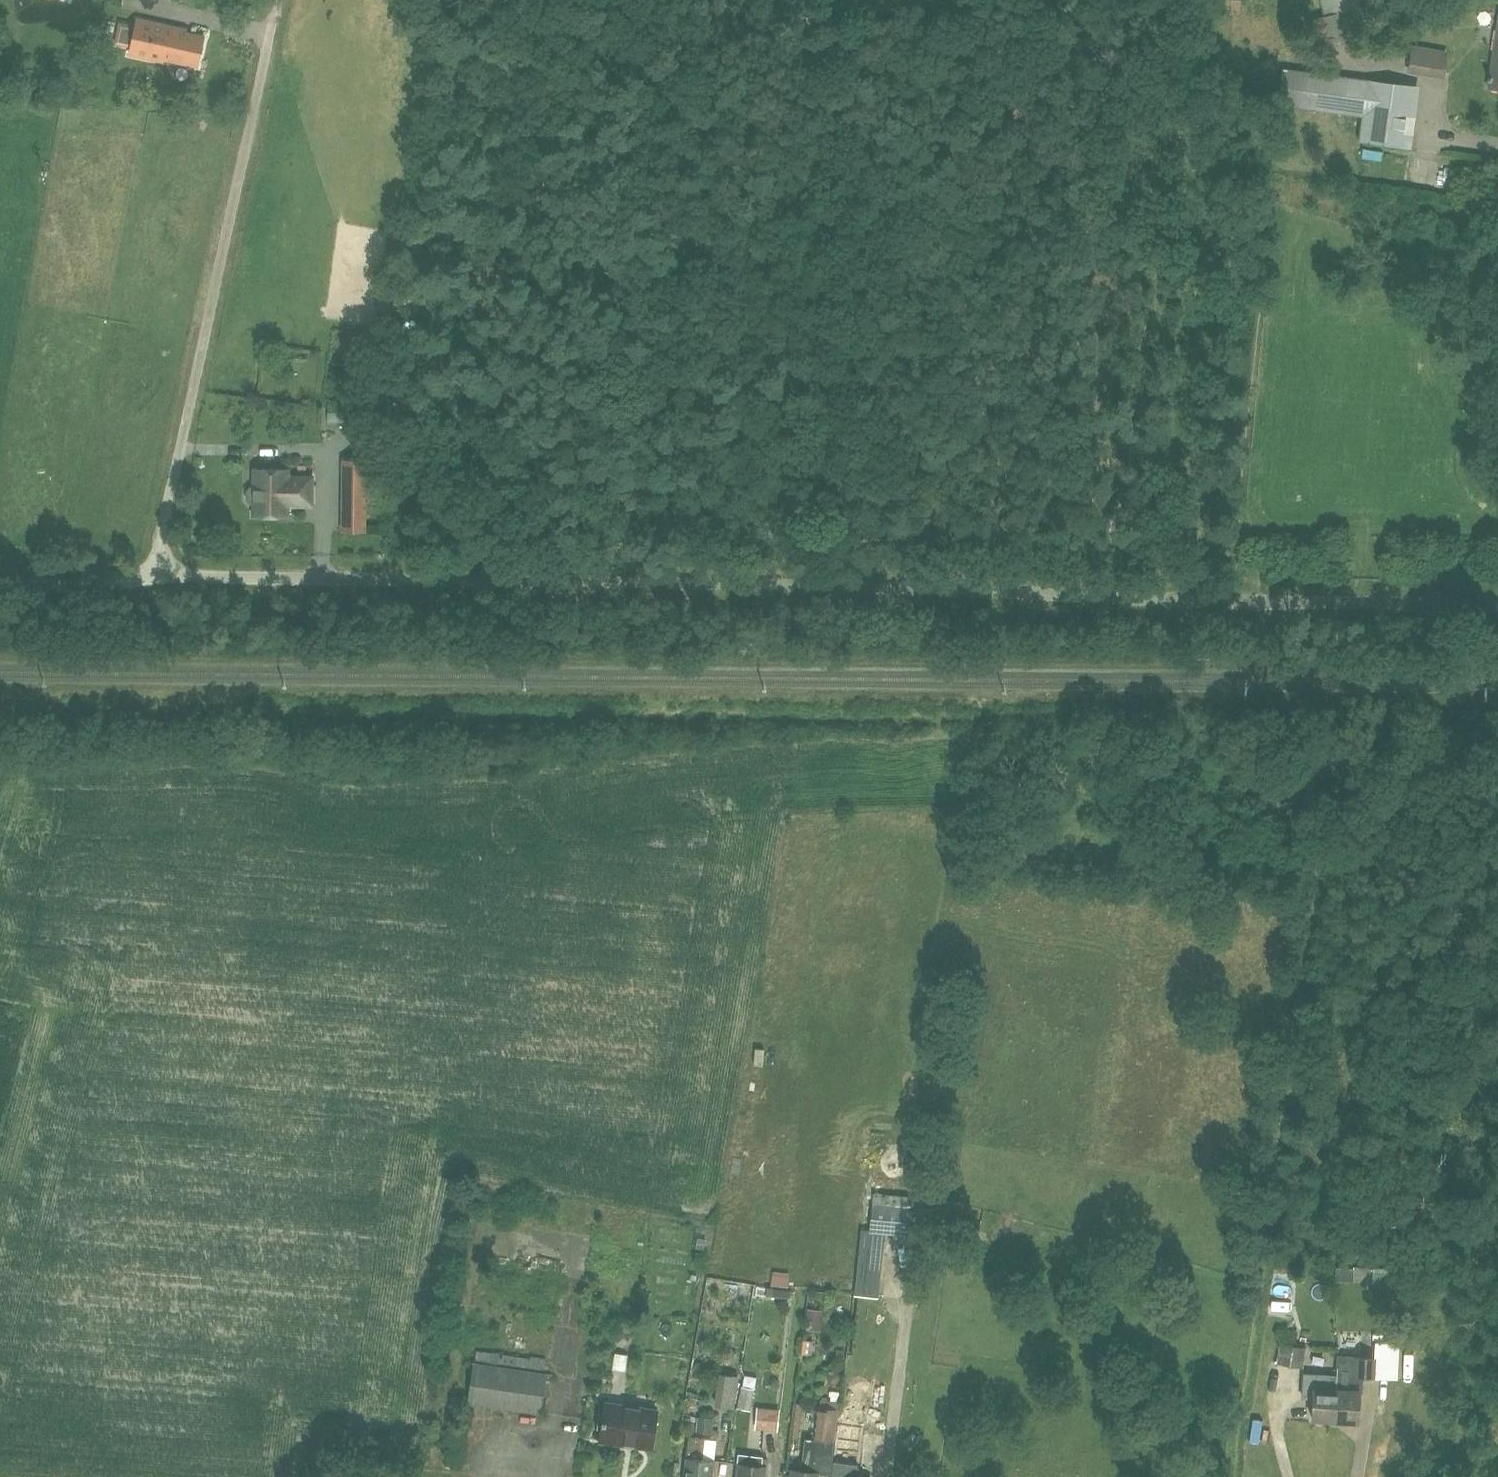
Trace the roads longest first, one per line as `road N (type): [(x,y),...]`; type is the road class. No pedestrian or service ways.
road 1 (unclassified): [(1214,601),(866,587),(157,576),(279,0)]
road 2 (track): [(1497,711),(1354,708),(1232,1476)]
road 3 (unclassified): [(1214,601),(1497,604)]
road 4 (track): [(157,576),(125,585),(0,584)]

